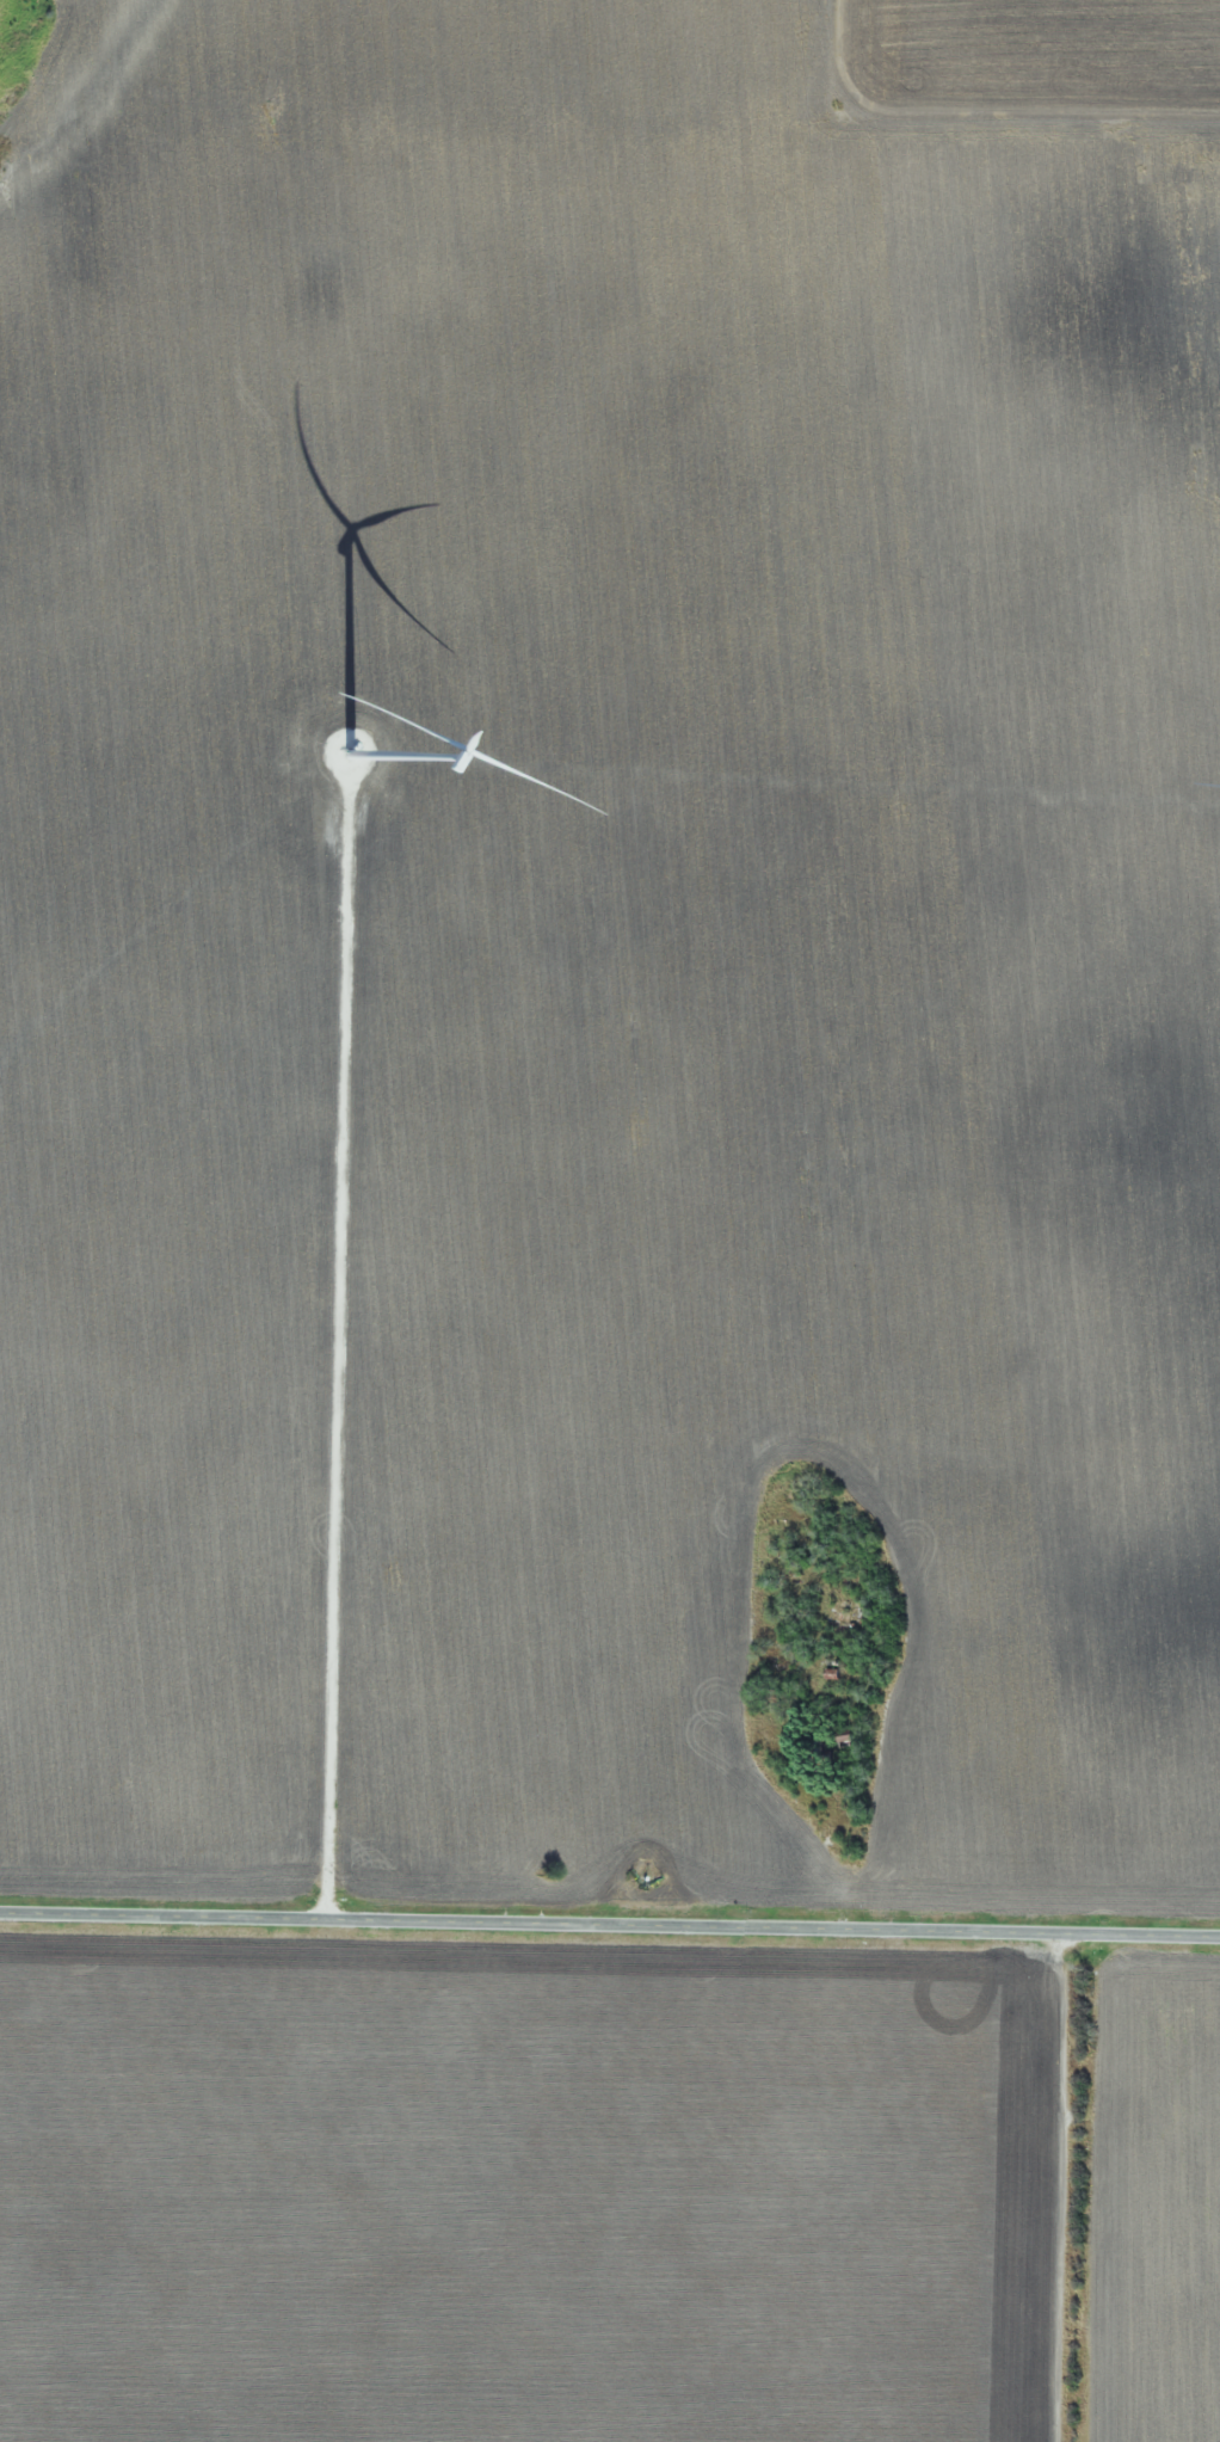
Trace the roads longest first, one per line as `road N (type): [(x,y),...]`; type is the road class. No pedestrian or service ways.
road 1 (secondary): [(0,1915),(1219,1942)]

